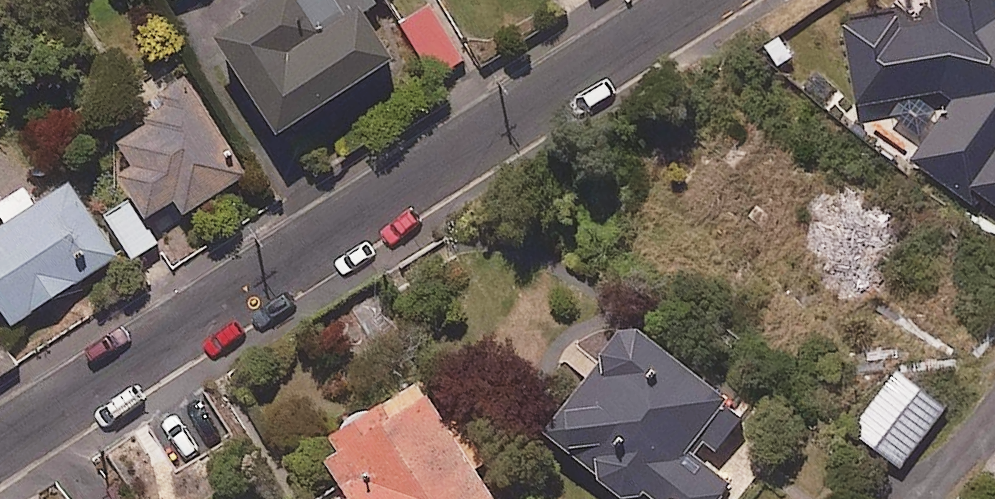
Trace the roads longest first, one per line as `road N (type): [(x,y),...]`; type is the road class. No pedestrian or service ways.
road 1 (residential): [(695,0),(0,442)]

